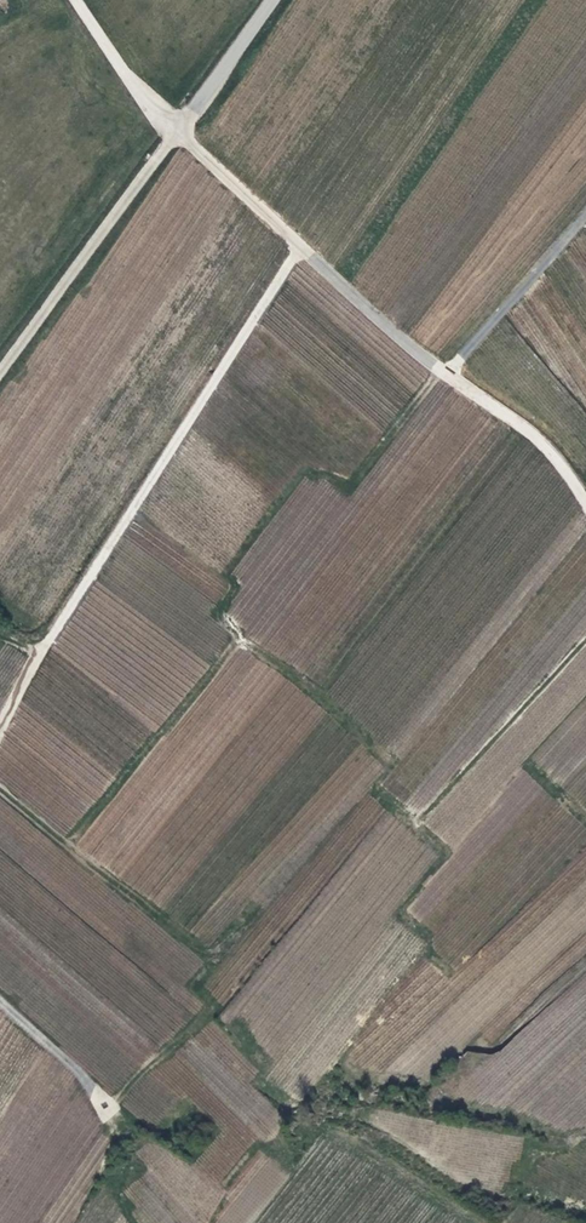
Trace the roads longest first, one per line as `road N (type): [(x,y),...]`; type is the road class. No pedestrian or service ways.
road 1 (track): [(585,508),(535,437),(438,370),(141,98),(80,0)]
road 2 (track): [(0,732),(42,652),(301,245)]
road 3 (track): [(180,133),(0,372)]
road 4 (residential): [(276,0),(180,133)]
road 5 (track): [(0,1003),(106,1101)]

